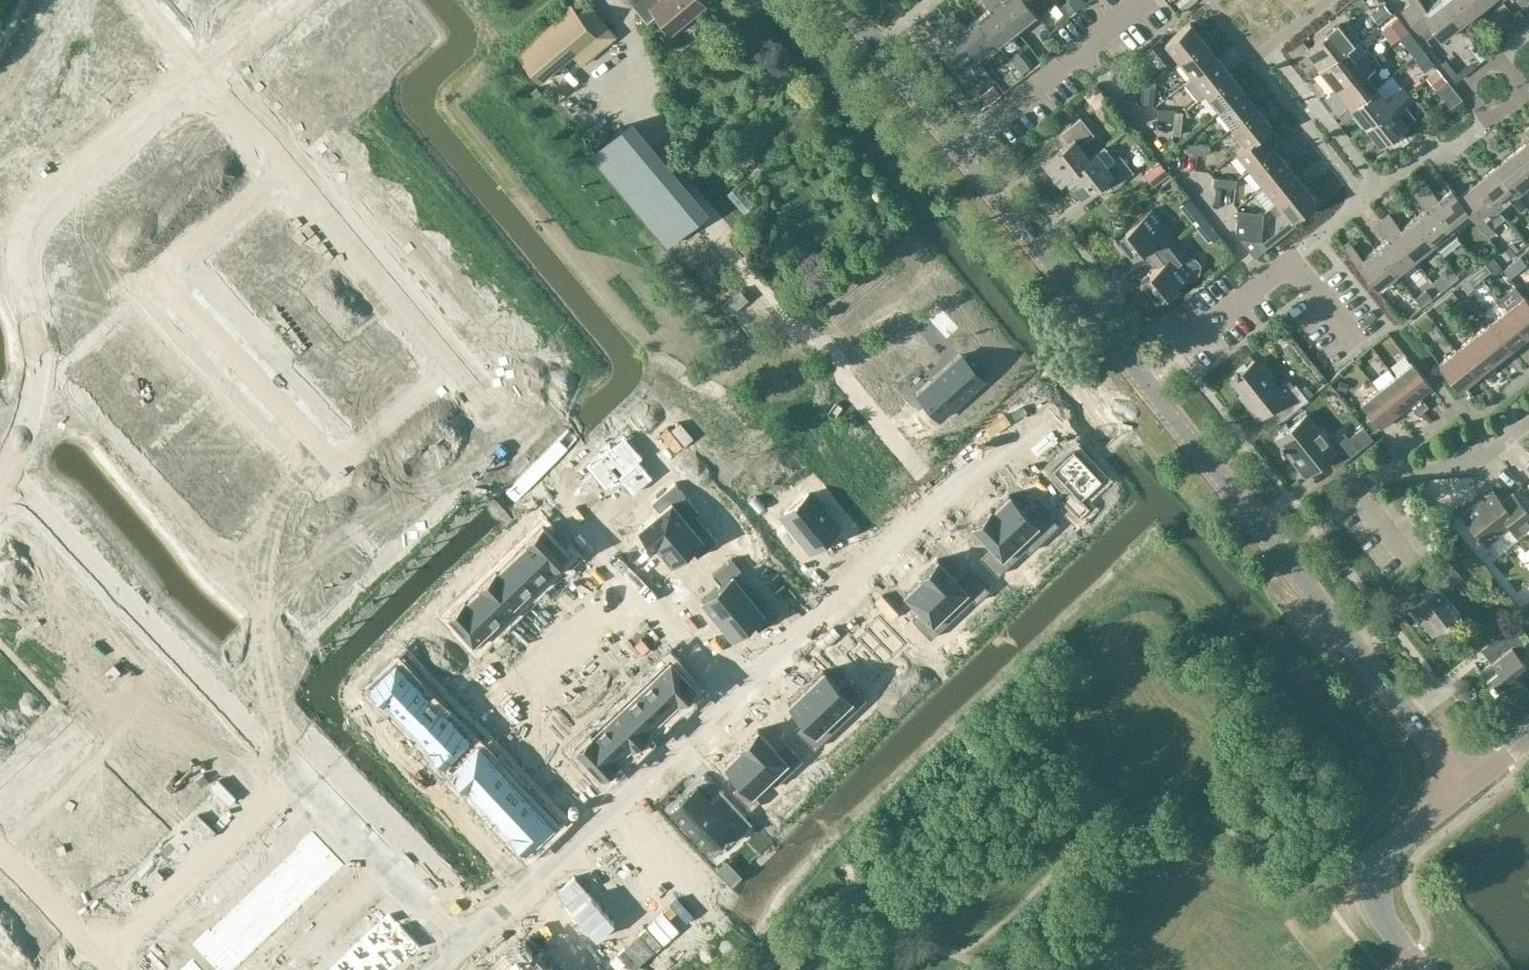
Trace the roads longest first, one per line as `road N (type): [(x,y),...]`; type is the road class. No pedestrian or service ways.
road 1 (residential): [(133,969),(313,795),(8,476)]
road 2 (residential): [(452,369),(325,481),(151,287),(283,165)]
road 3 (residential): [(737,696),(968,476),(1141,377)]
road 4 (residential): [(8,476),(40,386),(23,269),(28,226),(205,70)]
road 5 (residential): [(737,696),(452,369)]
road 6 (residential): [(1279,558),(1372,475),(1470,469),(1528,422)]
road 7 (unclassified): [(1467,788),(1279,558)]
road 8 (unclassified): [(1141,377),(958,147)]
road 9 (residential): [(535,882),(737,696)]
road 10 (residential): [(452,369),(283,165)]
road 11 (residential): [(958,147),(1146,2)]
road 12 (unclassified): [(1422,969),(1383,917),(1375,879),(1389,853),(1467,788)]
road 13 (unclassified): [(1279,558),(1141,377)]
road 14 (residential): [(1141,377),(1304,246)]
road 15 (unclassified): [(958,147),(843,0)]
road 16 (residential): [(102,969),(0,867)]
road 17 (residential): [(283,165),(205,70)]

